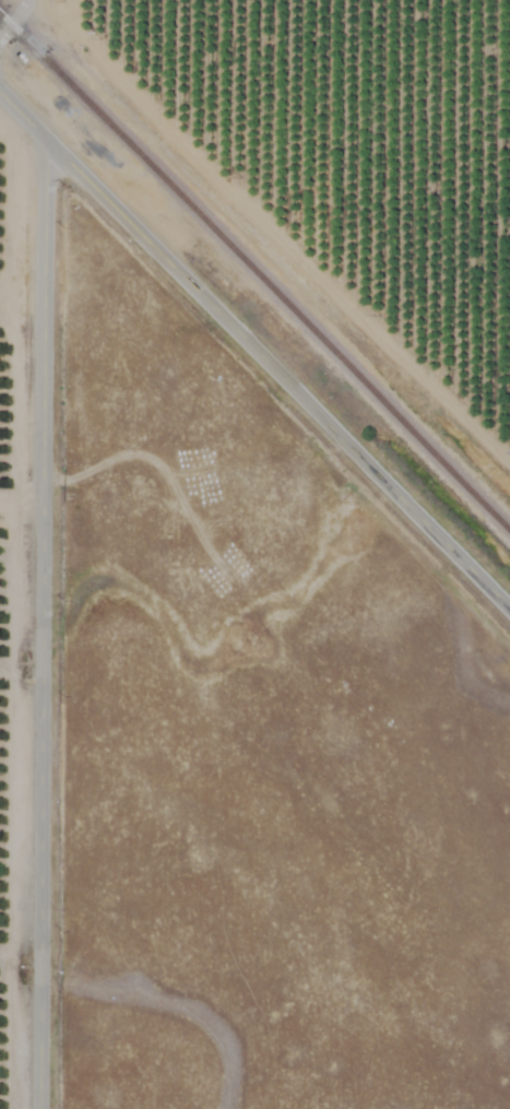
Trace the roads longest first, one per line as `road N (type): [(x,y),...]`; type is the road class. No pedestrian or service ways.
road 1 (tertiary): [(54,1108),(45,140)]
road 2 (secondary): [(509,610),(0,96)]

